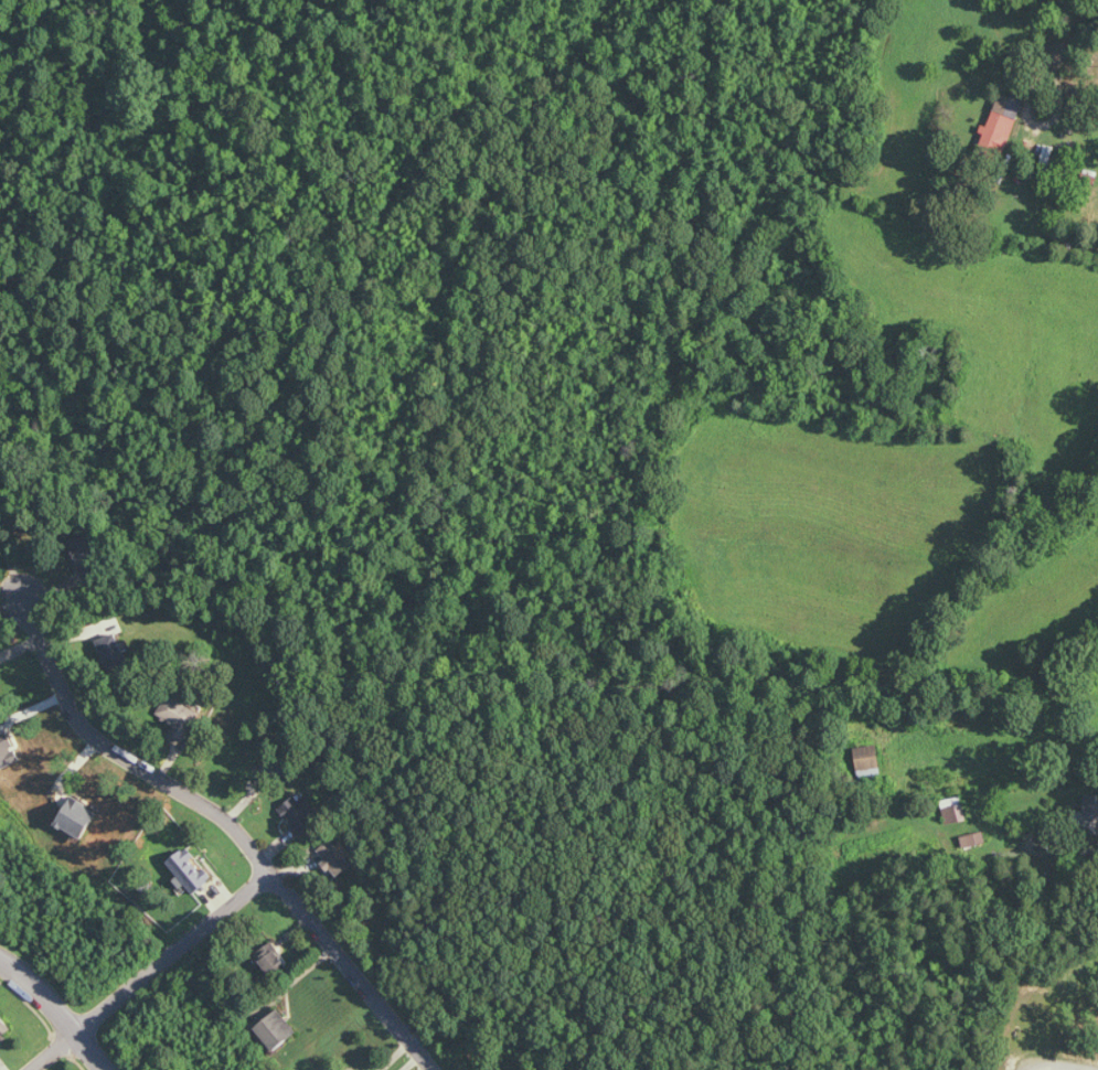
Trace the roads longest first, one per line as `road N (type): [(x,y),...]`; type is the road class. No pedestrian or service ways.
road 1 (residential): [(21,596),(57,681),(96,738),(234,822),(439,1069)]
road 2 (residential): [(271,870),(33,1069)]
road 3 (residential): [(109,1069),(32,980),(0,957)]

